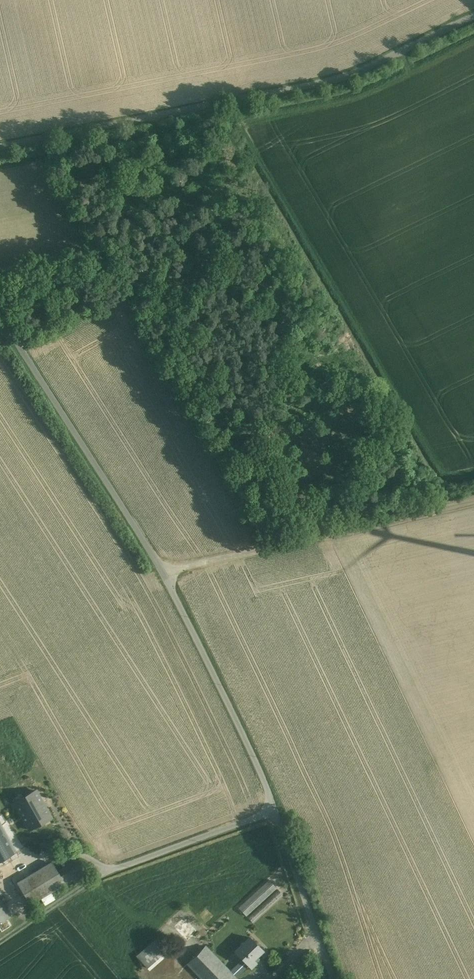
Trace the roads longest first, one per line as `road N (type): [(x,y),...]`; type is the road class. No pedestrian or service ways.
road 1 (unclassified): [(0,142),(358,62),(473,9)]
road 2 (unclassified): [(334,978),(279,817),(168,577)]
road 3 (unclassified): [(0,314),(168,577)]

